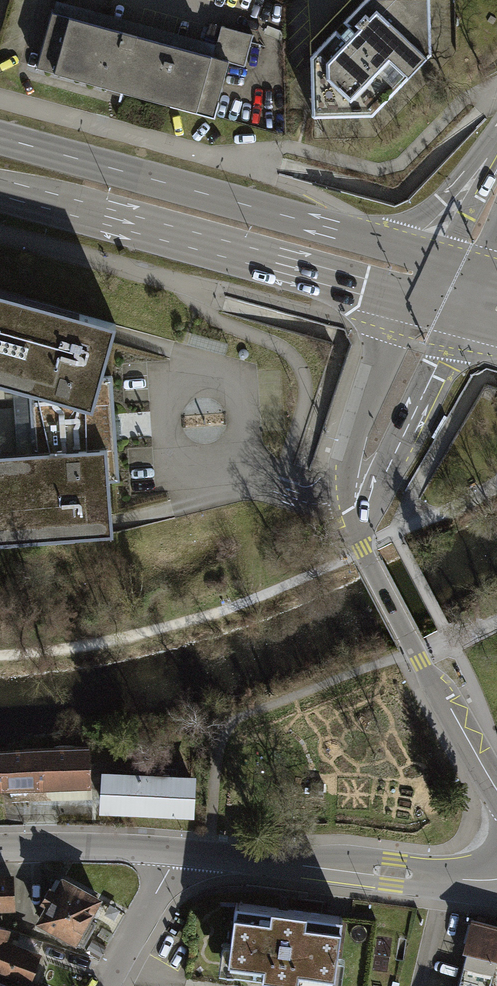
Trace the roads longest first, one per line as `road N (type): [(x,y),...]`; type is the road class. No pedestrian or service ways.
road 1 (secondary): [(459,267),(0,139)]
road 2 (secondary): [(0,193),(438,312)]
road 3 (track): [(0,655),(94,645),(198,619),(395,533)]
road 4 (residential): [(496,879),(178,852)]
road 5 (residential): [(496,790),(362,549)]
road 6 (residential): [(438,312),(361,475),(355,511),(362,549)]
road 7 (residential): [(178,852),(0,848)]
road 8 (residential): [(178,852),(106,985)]

